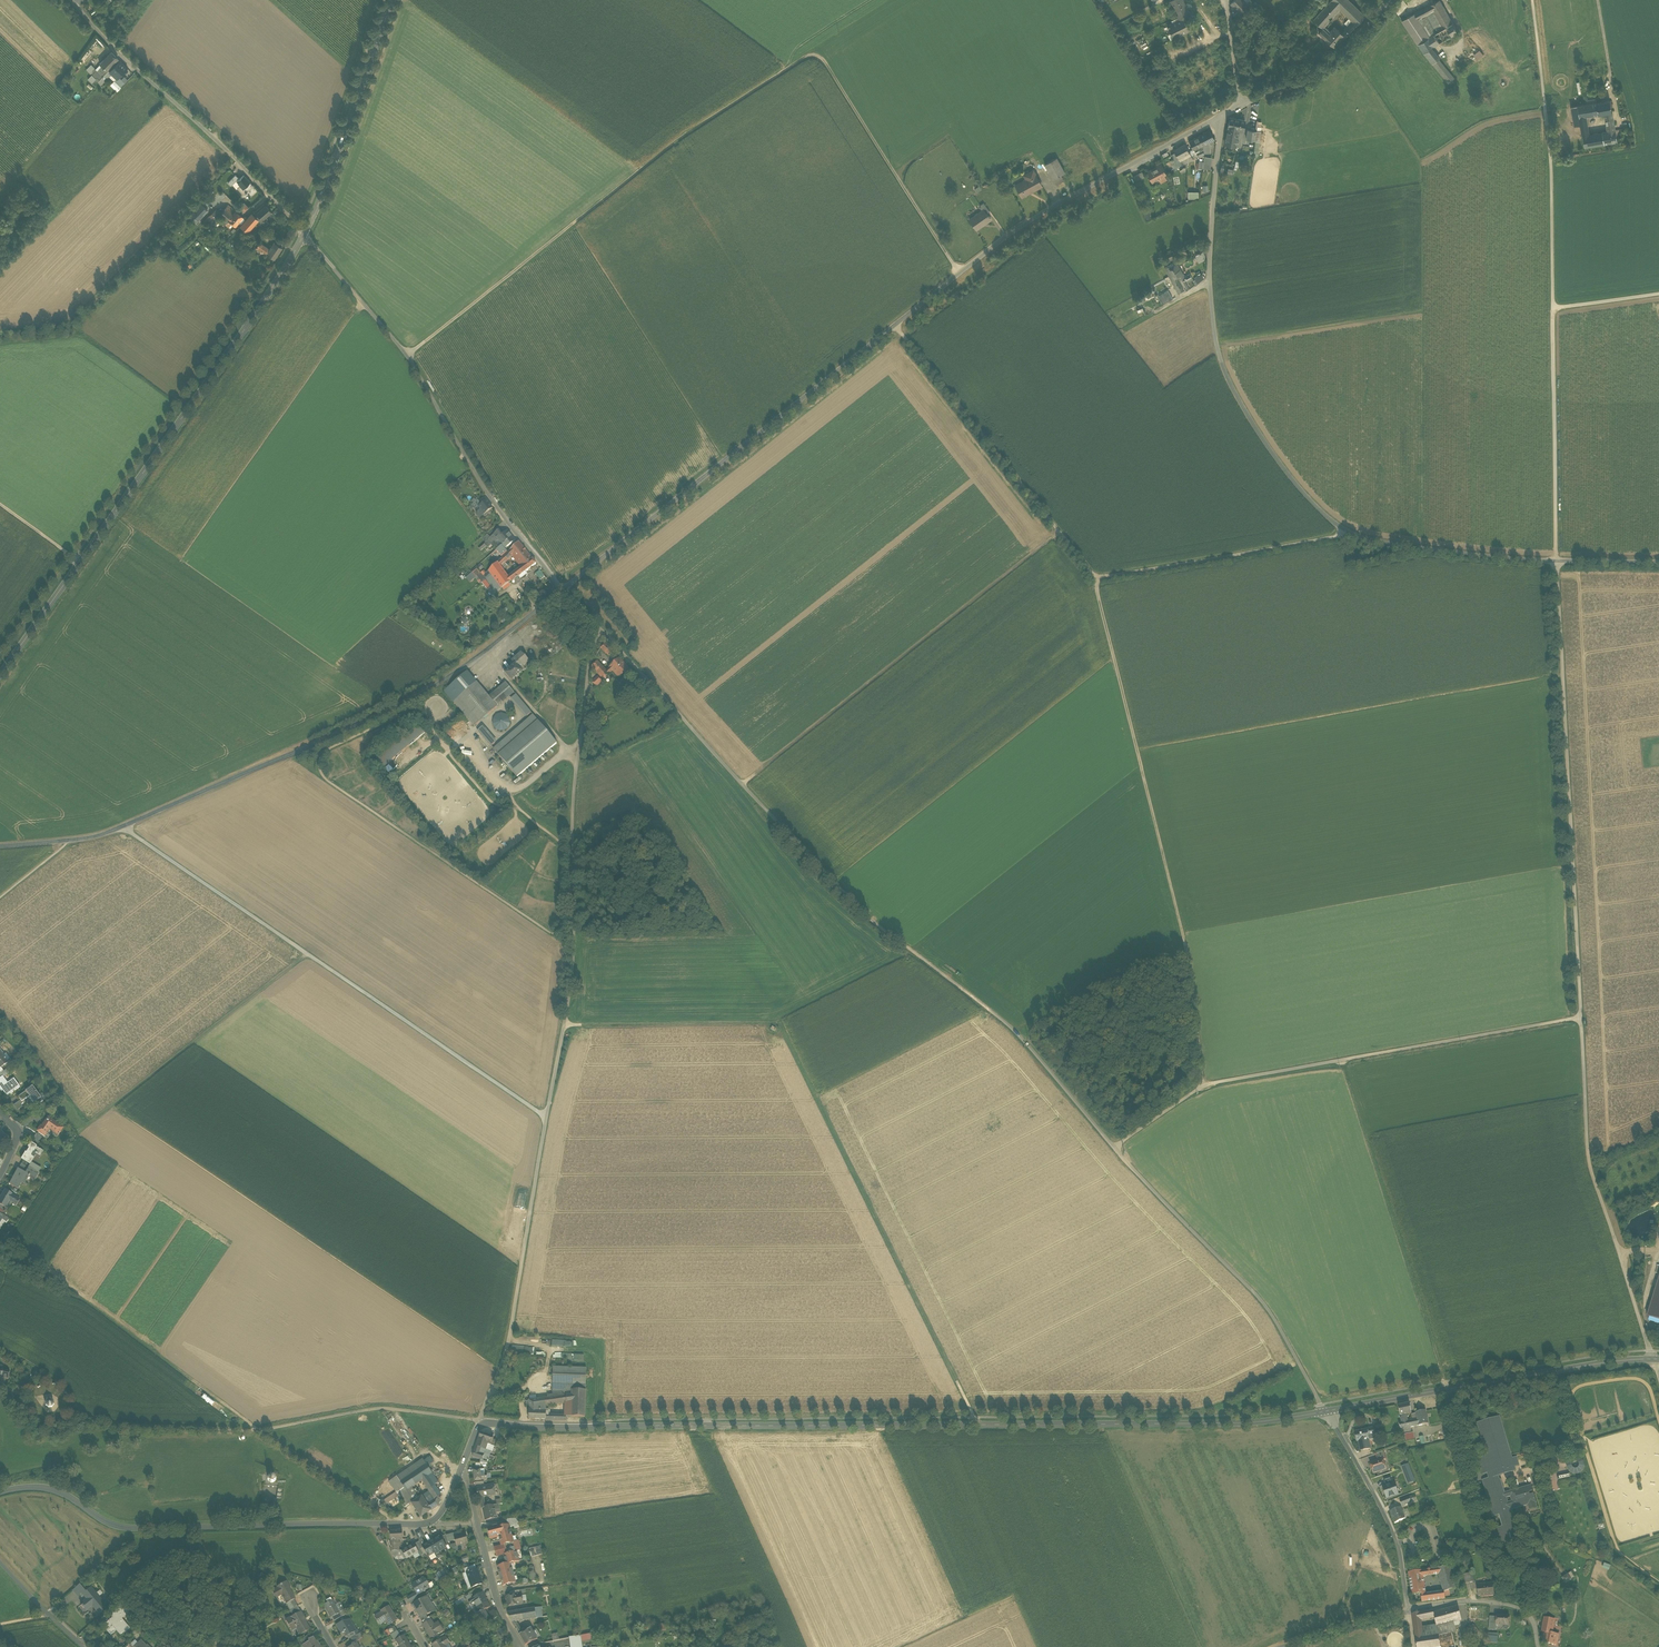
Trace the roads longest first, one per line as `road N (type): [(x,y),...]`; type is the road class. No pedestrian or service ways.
road 1 (unclassified): [(562,589),(846,894),(1019,1035),(1269,1312),(1325,1411)]
road 2 (track): [(1553,309),(1557,561),(1589,1161),(1658,1379)]
road 3 (tertiary): [(482,1425),(1212,1423),(1325,1411)]
road 4 (track): [(895,325),(1093,576),(1187,947),(1204,1086)]
road 5 (unclassified): [(1223,115),(1019,227),(562,589)]
road 6 (track): [(598,627),(573,798),(565,1025),(508,1346),(479,1420)]
road 7 (track): [(407,355),(687,132),(816,50),(960,272)]
road 8 (unclassified): [(1223,115),(1211,236),(1217,349),(1253,424),(1311,502),(1368,539),(1493,556),(1658,562)]
road 9 (track): [(974,1425),(779,1022),(565,1025)]
road 10 (unclassified): [(0,846),(97,836),(353,728),(433,686),(562,589)]
road 11 (tertiary): [(0,675),(304,233)]
road 12 (track): [(123,827),(546,1118)]
road 13 (track): [(0,1391),(42,1437),(83,1425),(254,1431),(385,1408),(479,1420)]
road 14 (track): [(1114,1147),(1204,1086),(1582,1017)]
road 15 (tertiary): [(0,1493),(54,1490),(127,1527),(435,1520)]
road 16 (unclassified): [(562,589),(484,488),(407,355),(304,233)]
road 17 (track): [(1532,0),(1551,160),(1553,309),(1658,294)]
road 18 (track): [(743,783),(1059,532)]
road 19 (track): [(1447,1390),(1341,1060)]
road 20 (tertiary): [(1325,1411),(1658,1359)]
road 21 (unclassified): [(304,233),(69,0)]
road 22 (track): [(307,953),(81,1130)]
road 23 (track): [(1093,576),(1351,533)]
road 24 (tertiary): [(304,233),(392,0)]
road 25 (track): [(82,1300),(258,1431)]
road 26 (unclassified): [(1325,1411),(1382,1506),(1409,1610)]
road 27 (unclassified): [(1239,106),(1326,62),(1392,0)]
road 28 (track): [(365,305),(276,436)]
road 29 (unclassified): [(1409,1610),(1459,1601),(1518,1607),(1530,1616),(1539,1646)]
road 30 (track): [(222,1646),(240,1592),(197,1560),(189,1526)]
road 31 (unclassified): [(1281,1646),(1409,1610)]
road 32 (unclassified): [(478,1523),(498,1603),(522,1646)]

